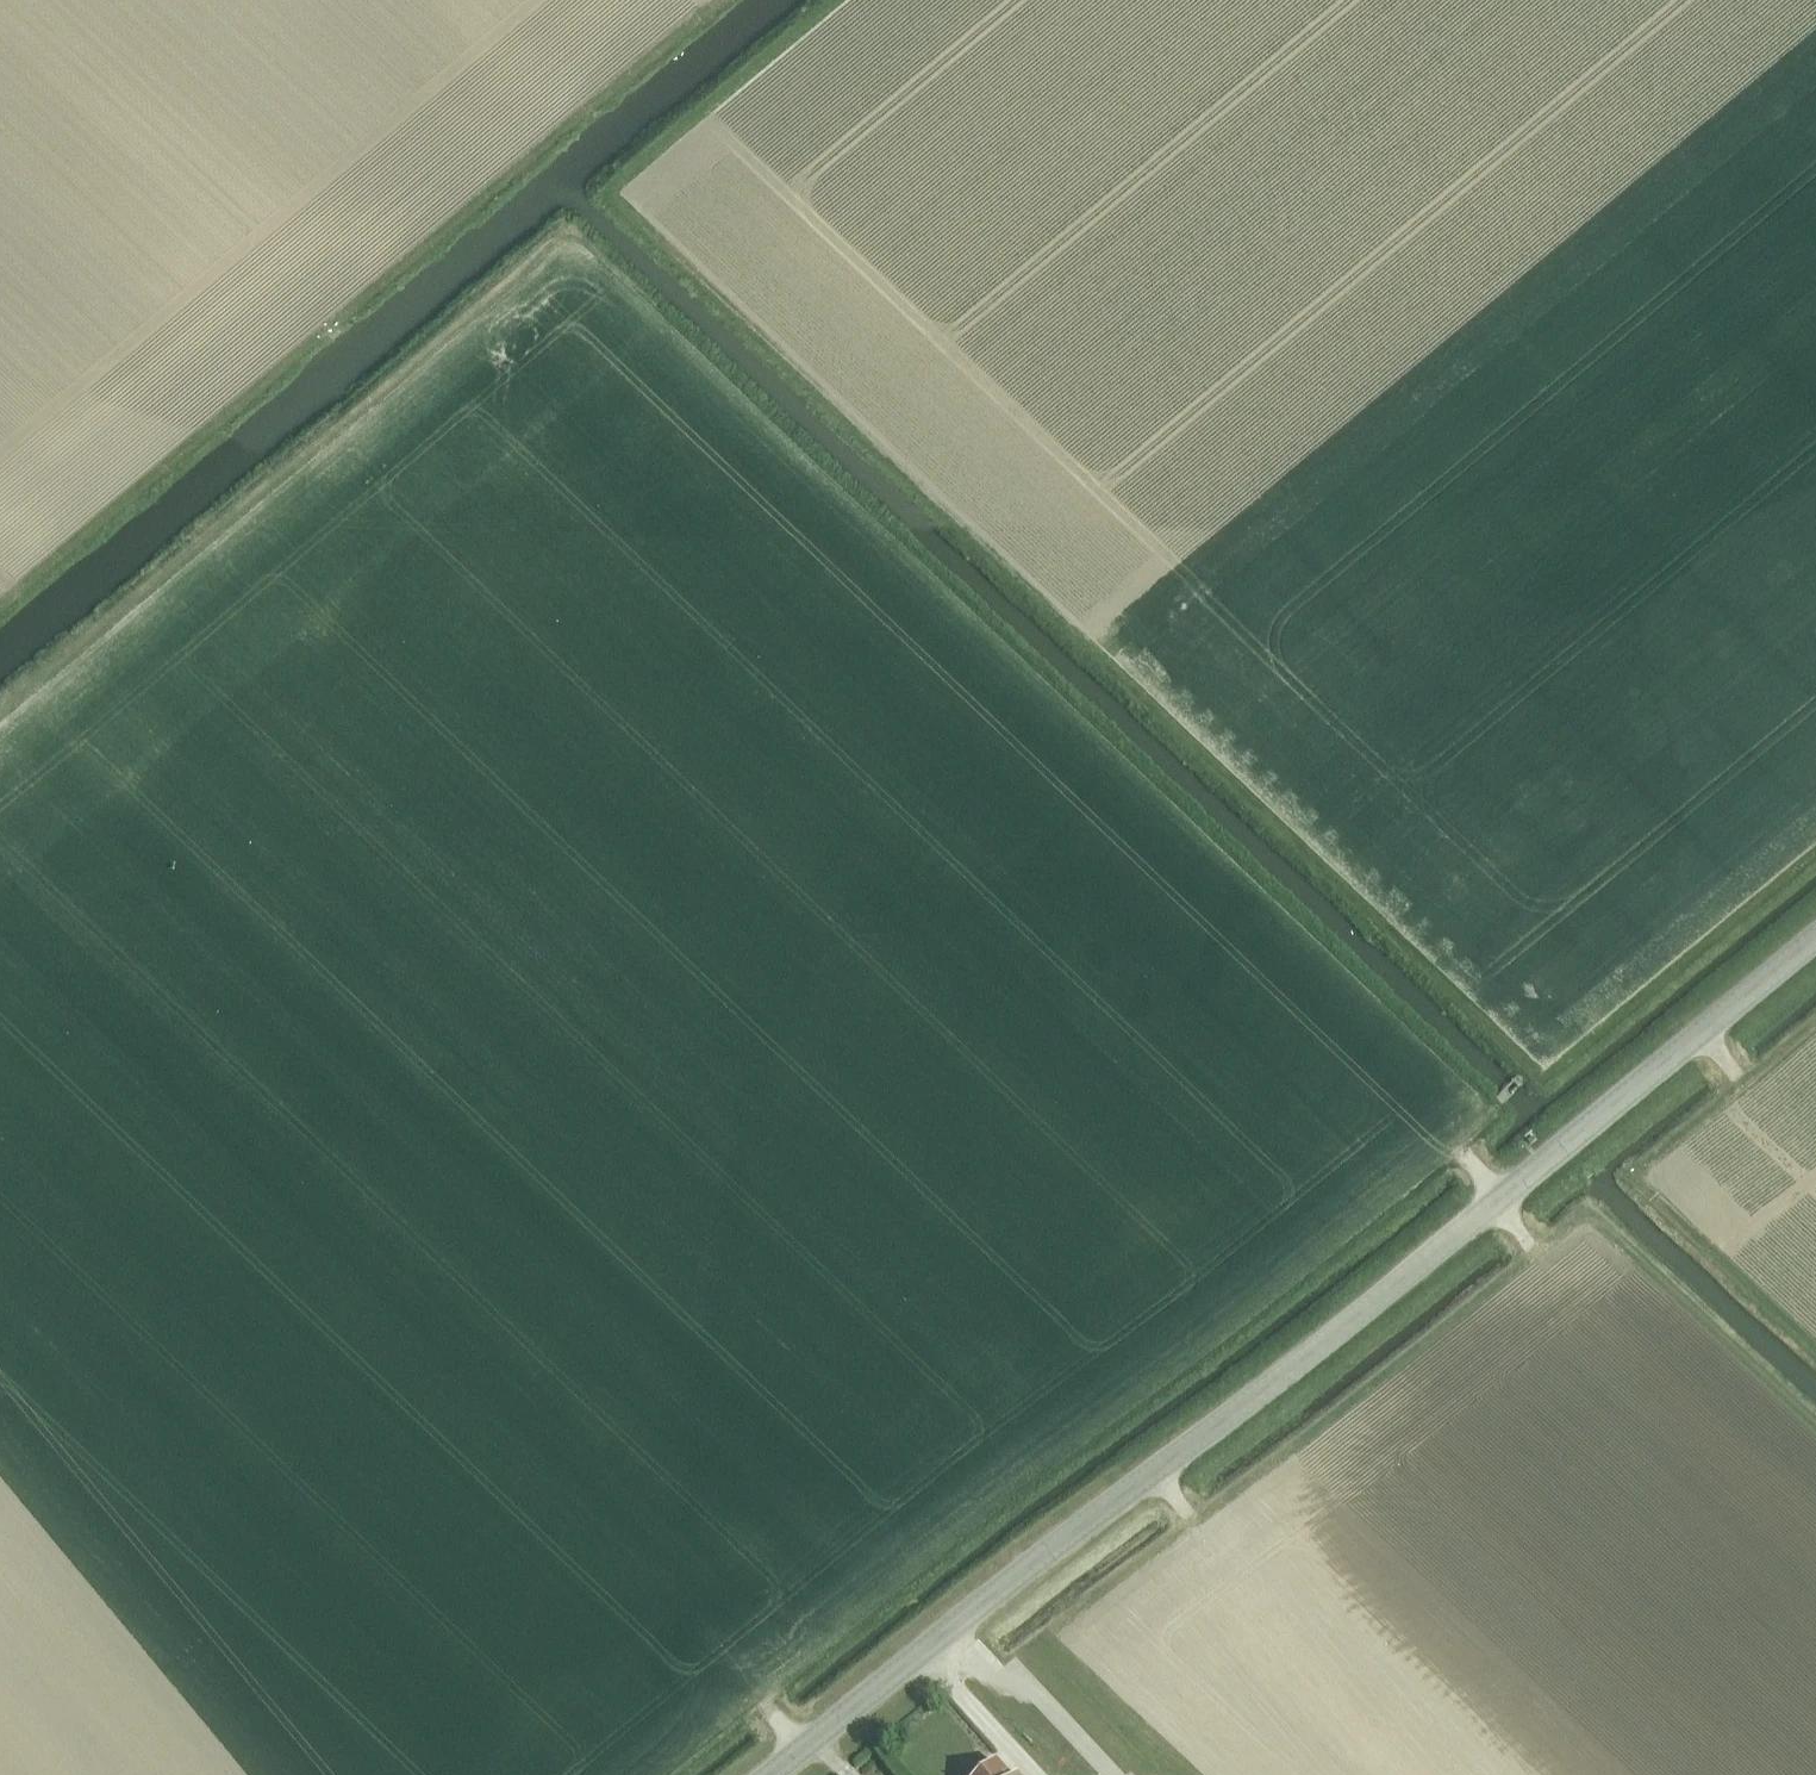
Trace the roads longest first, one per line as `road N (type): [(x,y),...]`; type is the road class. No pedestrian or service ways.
road 1 (unclassified): [(1815,939),(1358,1316),(772,1774)]

